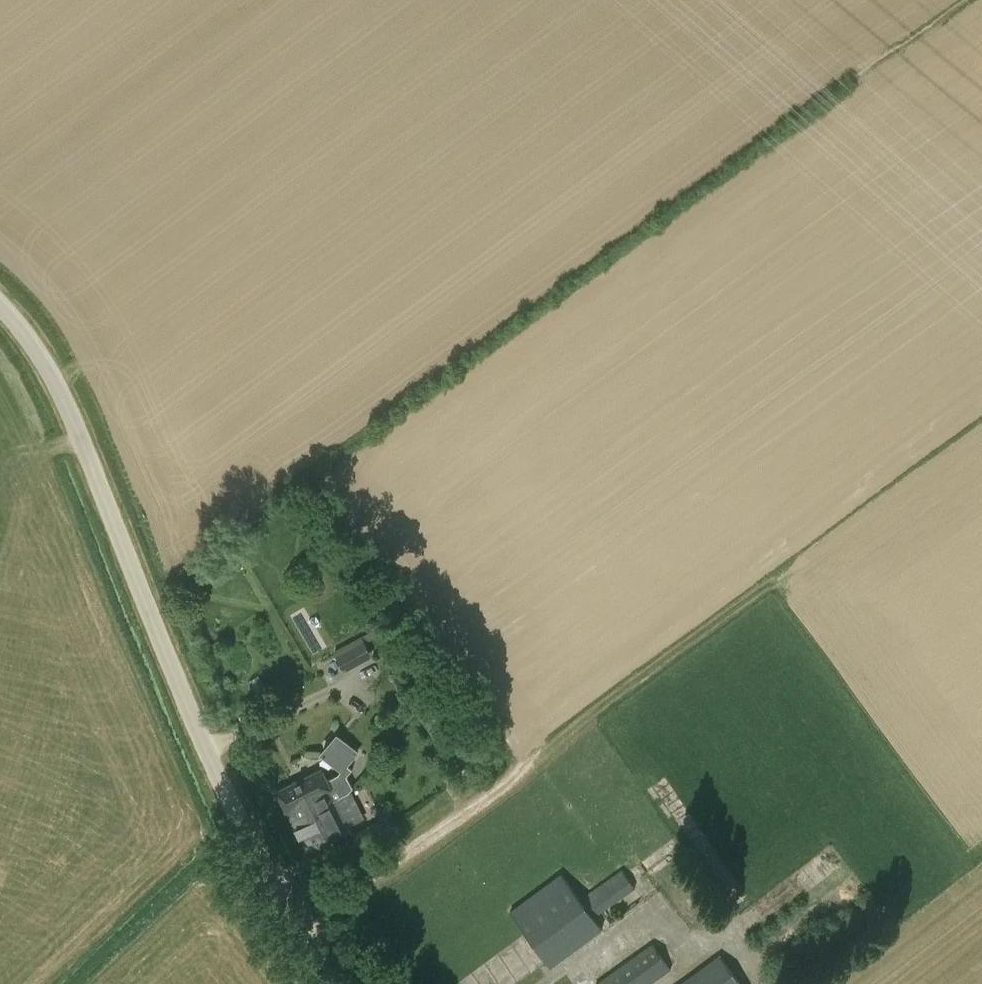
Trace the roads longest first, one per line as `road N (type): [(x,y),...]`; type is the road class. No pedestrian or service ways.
road 1 (unclassified): [(334,983),(245,848),(52,383),(0,314)]

